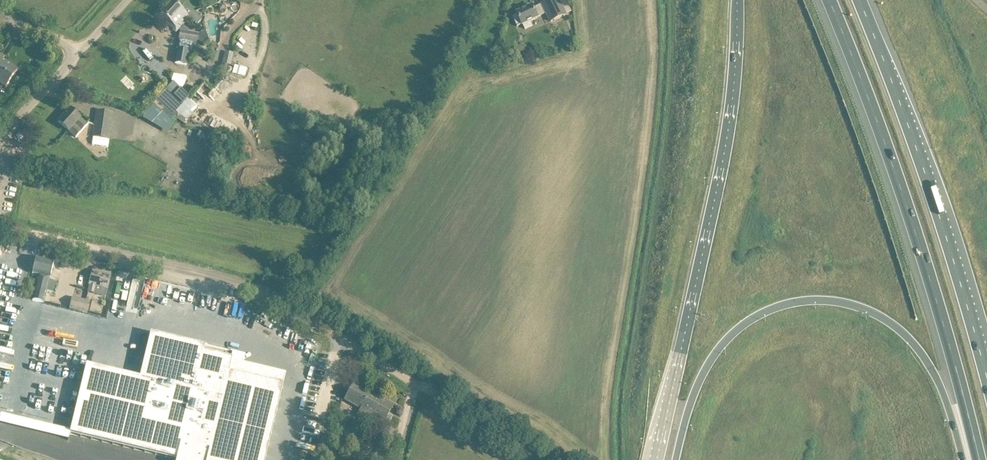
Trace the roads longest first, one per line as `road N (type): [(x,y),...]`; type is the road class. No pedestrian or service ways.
road 1 (unclassified): [(100,250),(264,295),(539,459)]
road 2 (motorway): [(827,0),(921,256),(977,459)]
road 3 (motorway): [(740,0),(721,168),(655,459)]
road 4 (motorway): [(676,459),(701,377),(730,336),(765,312),(811,299),(854,305),(912,342),(941,387),(963,459)]
road 5 (motorway): [(986,369),(929,178),(861,0)]

